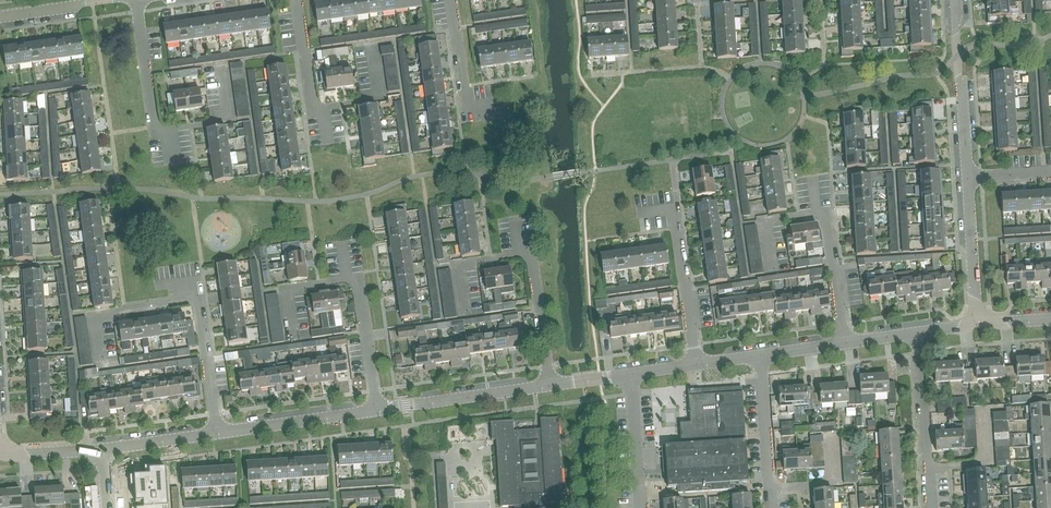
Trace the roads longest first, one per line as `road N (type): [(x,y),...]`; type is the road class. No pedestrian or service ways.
road 1 (residential): [(695,364),(675,211),(641,212)]
road 2 (residential): [(217,434),(197,300),(180,282),(160,285)]
road 3 (residential): [(969,176),(957,0)]
road 4 (residential): [(929,507),(916,332)]
road 5 (residential): [(377,410),(549,385)]
road 6 (residential): [(136,0),(153,123),(171,139),(174,163)]
road 7 (residential): [(549,385),(531,262),(521,252),(516,221)]
road 8 (residential): [(217,434),(377,410)]
road 9 (residential): [(771,507),(761,355)]
road 10 (residential): [(978,321),(969,176)]
road 11 (residential): [(327,138),(325,115),(311,99),(298,0)]
road 12 (residential): [(377,410),(361,289),(348,278)]
road 13 (residential): [(845,343),(827,221),(816,213)]
road 14 (residential): [(641,507),(633,374)]
road 15 (residential): [(486,110),(467,111),(451,0)]

